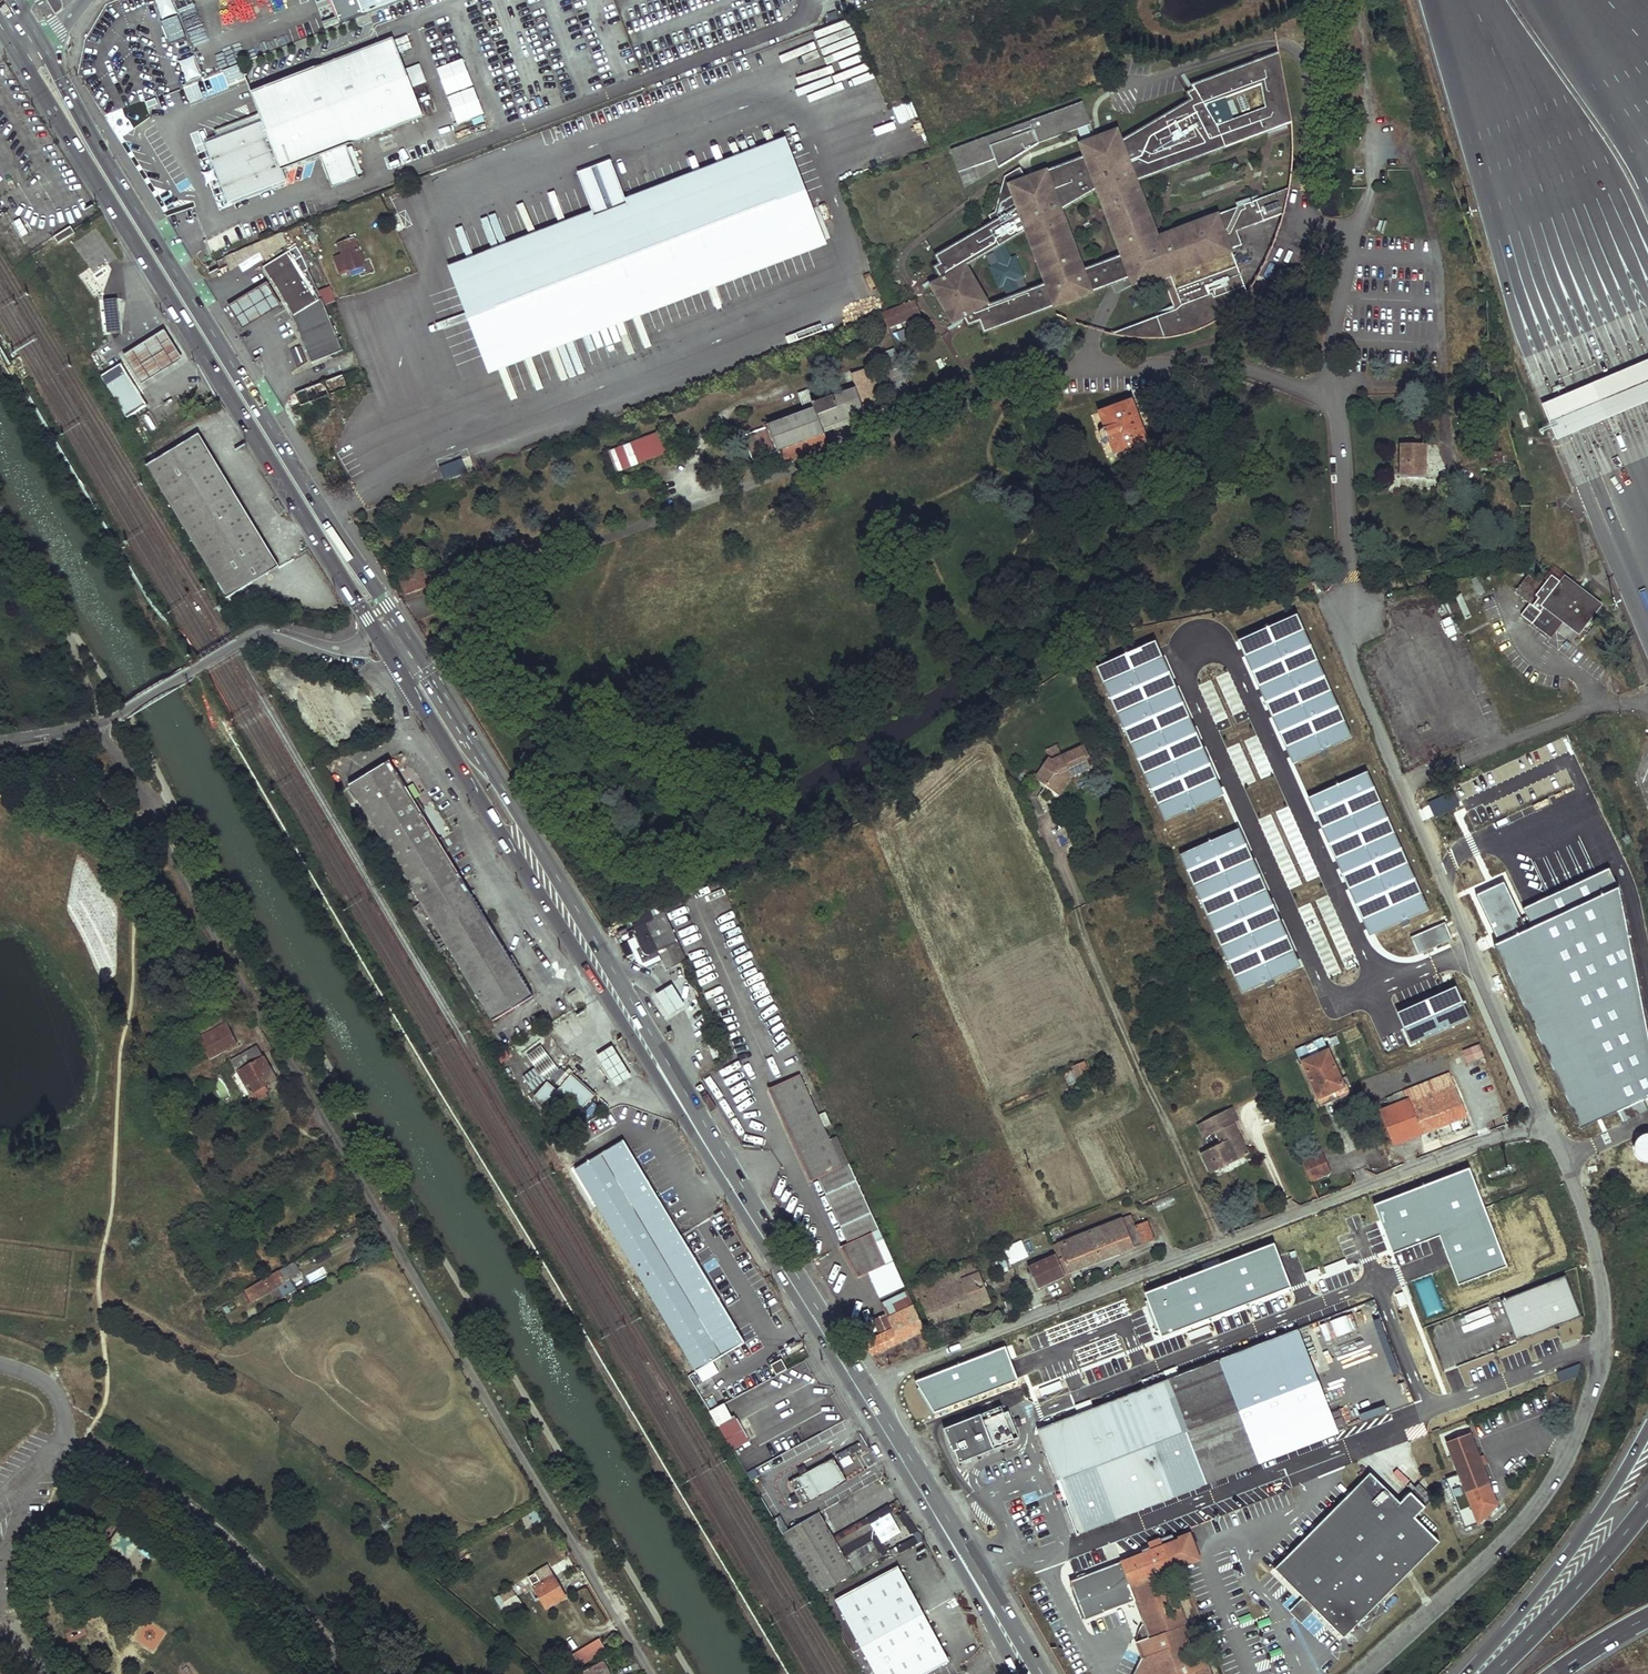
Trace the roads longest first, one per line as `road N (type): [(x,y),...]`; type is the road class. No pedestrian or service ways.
road 1 (residential): [(649,1673),(182,878),(100,724)]
road 2 (residential): [(859,1392),(903,1368),(1548,1118)]
road 3 (primary): [(411,637),(191,299),(40,38)]
road 4 (primary): [(16,44),(378,635)]
road 5 (residential): [(1368,1673),(1519,1527),(1554,1482),(1589,1401),(1603,1350),(1604,1298),(1588,1216),(1548,1118)]
road 6 (primary): [(713,1156),(664,1057),(417,647)]
road 7 (primary): [(400,671),(713,1156)]
road 8 (residential): [(1548,1118),(1350,661),(1344,622),(1354,600)]
road 9 (unclassified): [(0,1365),(57,1396),(65,1437),(202,1520),(353,1673)]
road 10 (motorway): [(1474,0),(1647,449)]
road 11 (motorway): [(1647,1428),(1562,1562),(1465,1673)]
road 12 (primary): [(713,1156),(859,1392)]
road 13 (residential): [(328,651),(261,634),(116,717)]
road 14 (motorway): [(1647,1503),(1492,1673)]
road 15 (primary): [(1040,1673),(938,1520)]
road 16 (primary): [(938,1520),(1015,1673)]
road 17 (primary): [(859,1392),(938,1520)]

